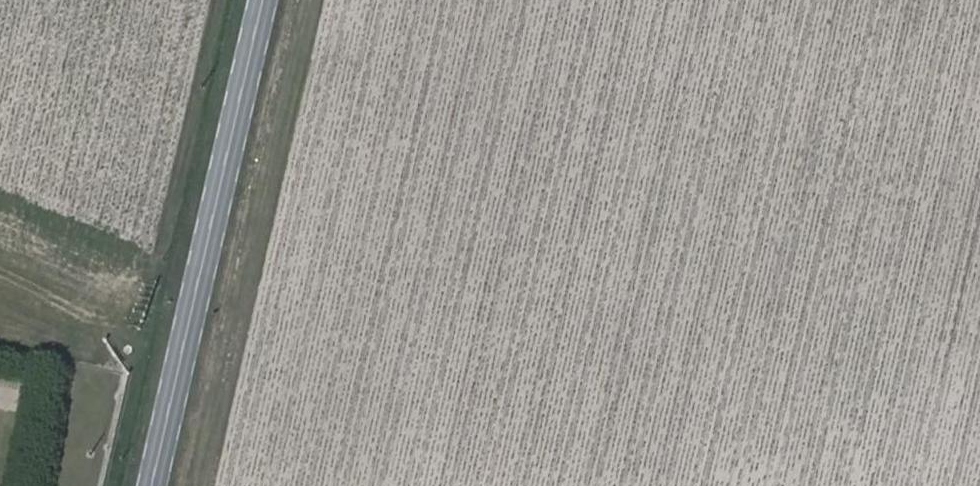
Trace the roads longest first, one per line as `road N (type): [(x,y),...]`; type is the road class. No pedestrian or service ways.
road 1 (secondary): [(154,485),(264,0)]

